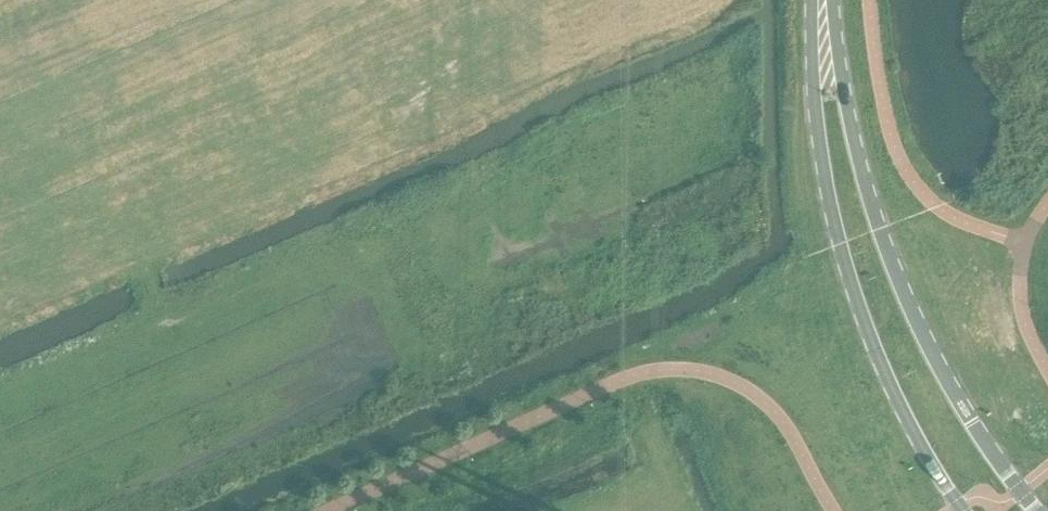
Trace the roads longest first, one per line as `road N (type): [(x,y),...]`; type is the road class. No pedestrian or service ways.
road 1 (tertiary): [(1038,510),(976,428),(887,253),(824,43)]
road 2 (tertiary): [(824,43),(814,107),(848,275),(890,383),(964,510)]

